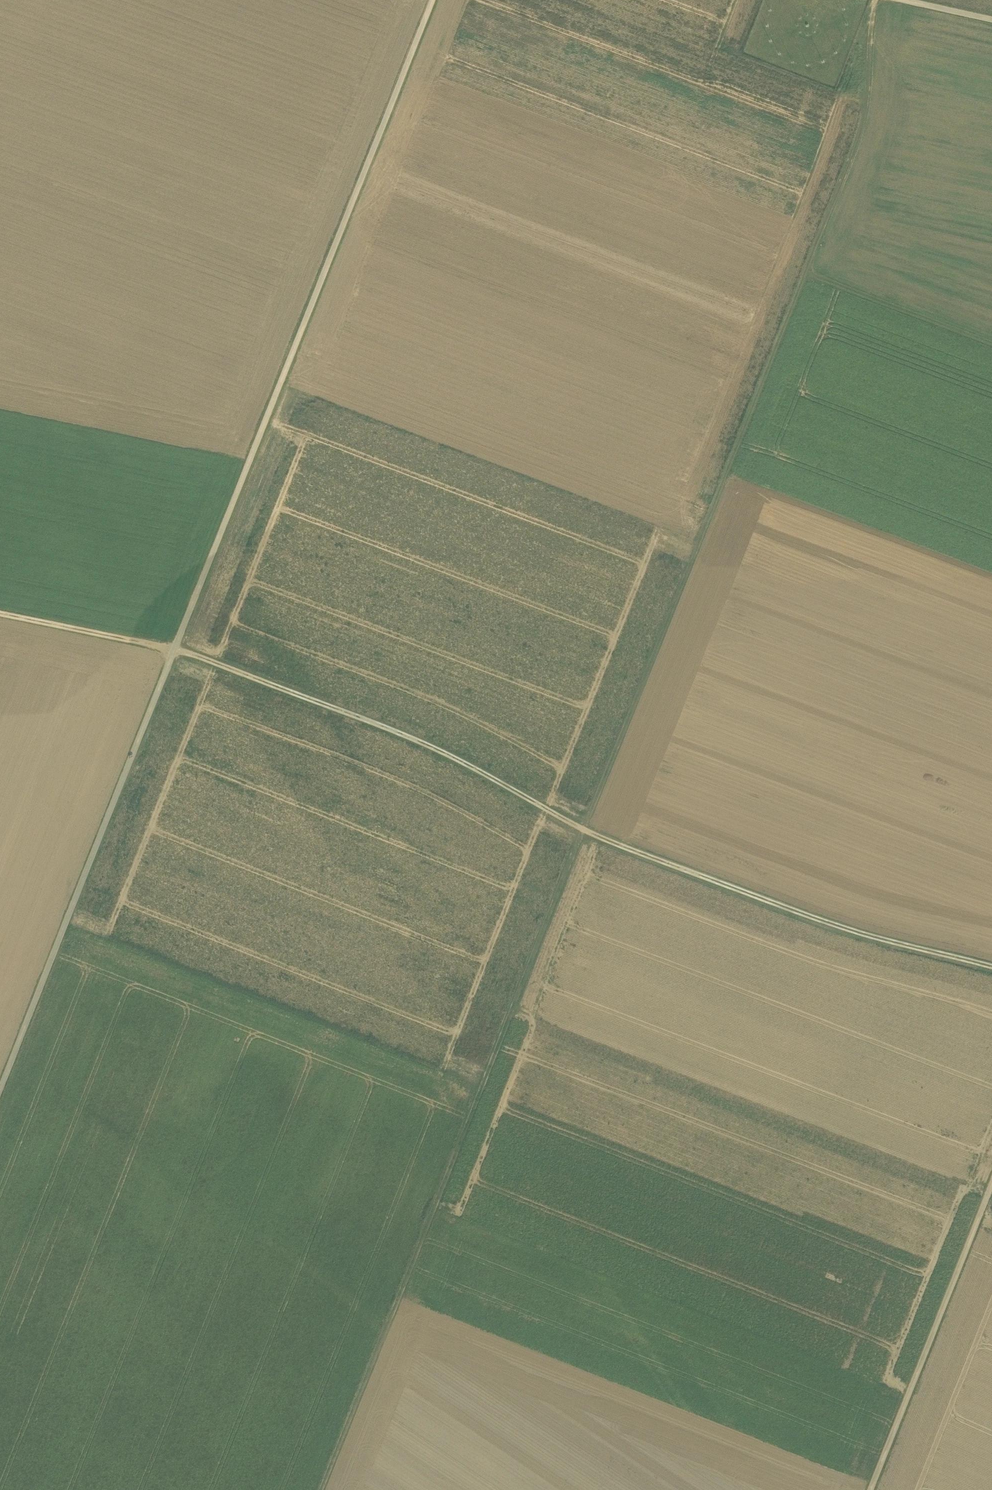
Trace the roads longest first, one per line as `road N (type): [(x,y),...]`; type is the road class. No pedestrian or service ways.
road 1 (track): [(0,1090),(435,0)]
road 2 (track): [(991,965),(834,927),(582,831),(398,733),(175,651),(0,615)]
road 3 (track): [(873,0),(864,125),(582,831)]
road 4 (track): [(321,1489),(582,831)]
road 5 (track): [(870,1489),(991,1183)]
road 6 (track): [(805,274),(991,343)]

